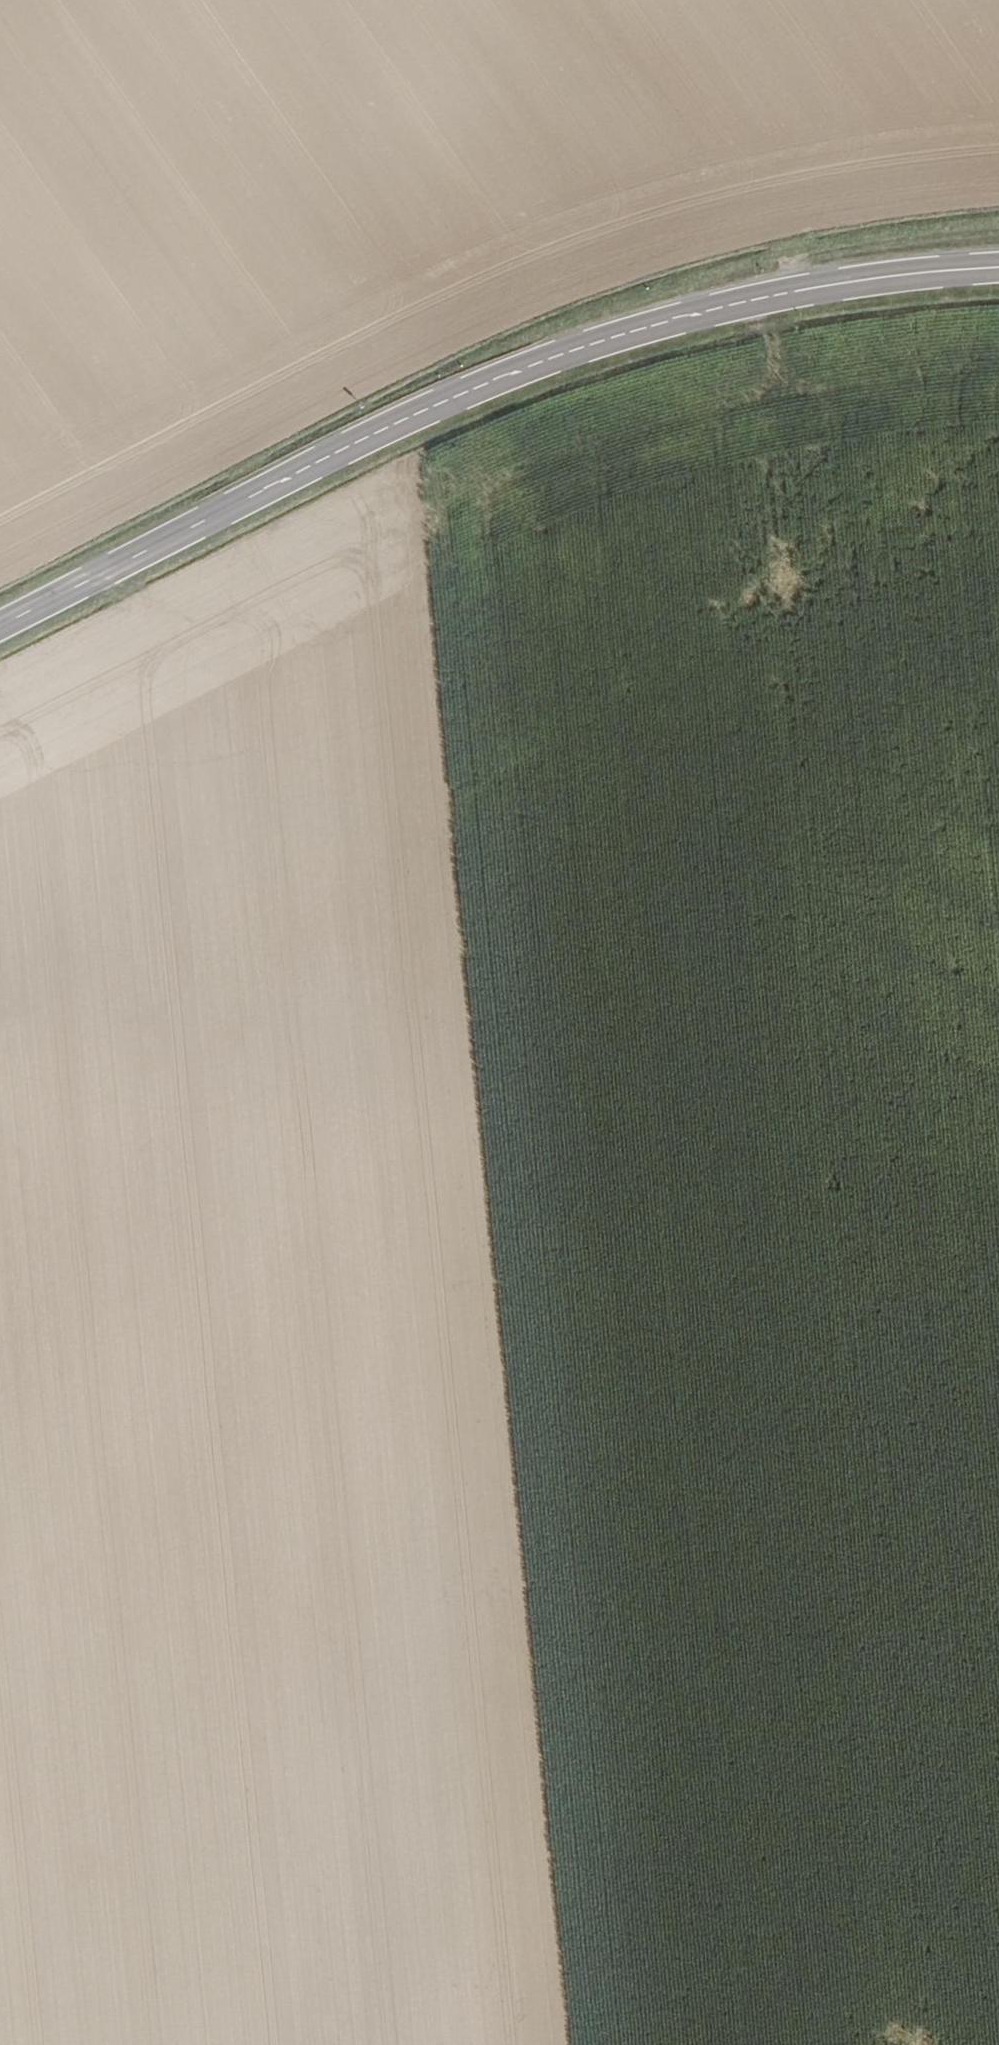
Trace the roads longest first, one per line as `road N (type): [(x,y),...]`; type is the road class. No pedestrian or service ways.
road 1 (secondary): [(998,270),(852,284),(623,335),(459,398),(0,631)]

